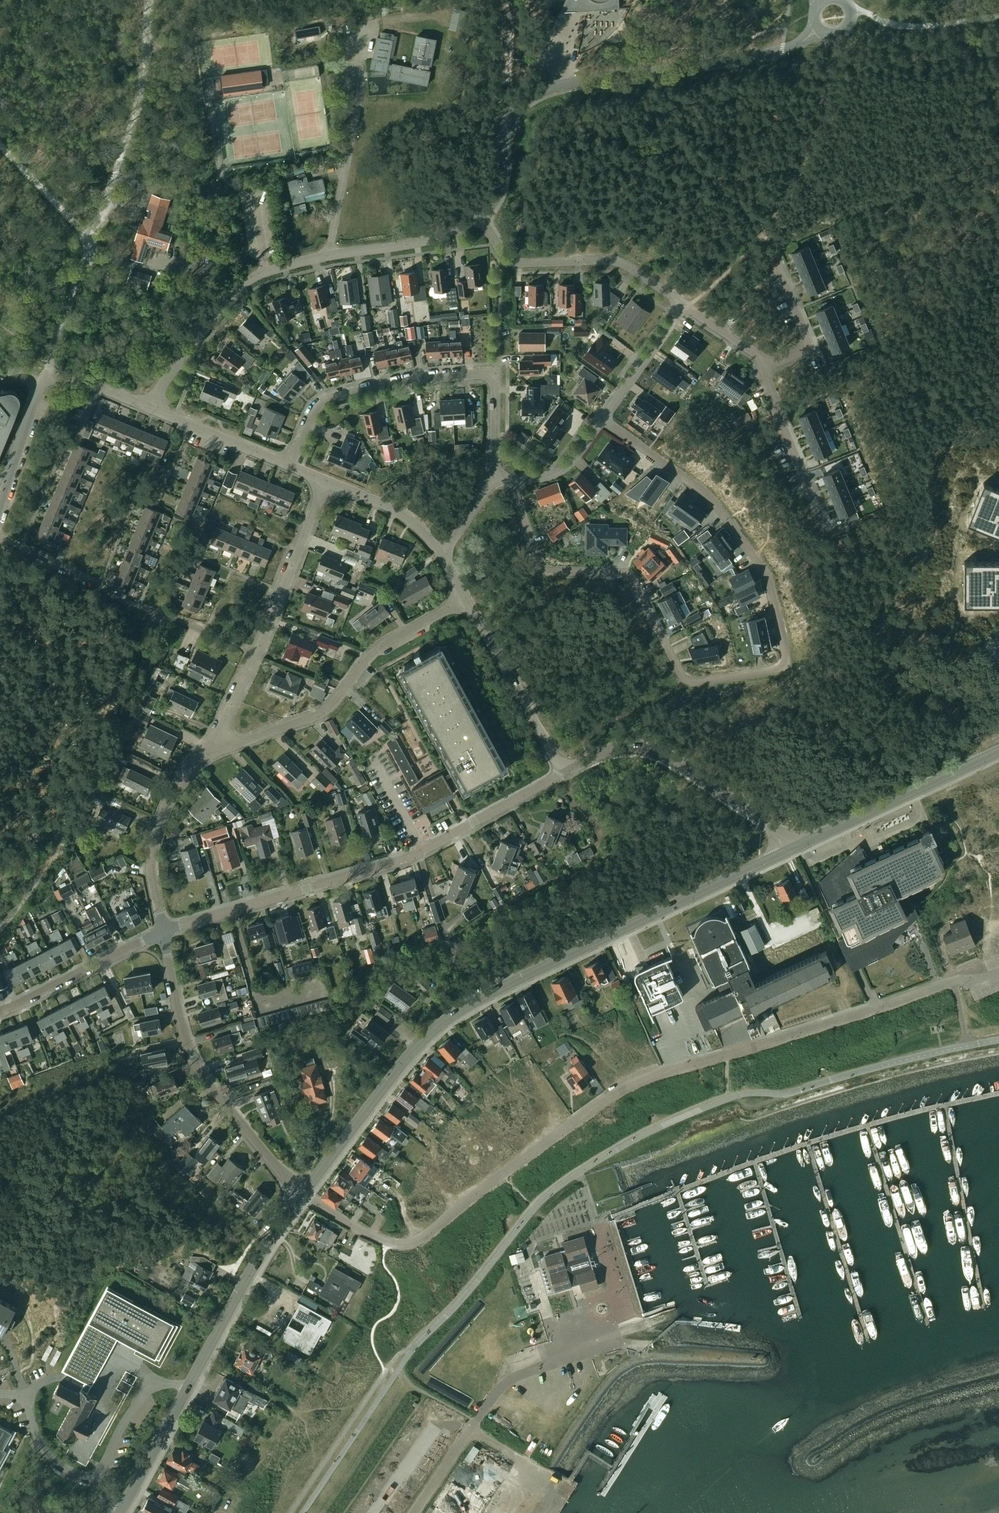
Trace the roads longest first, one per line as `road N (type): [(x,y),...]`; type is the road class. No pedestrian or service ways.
road 1 (residential): [(304,1194),(384,1240),(414,1242),(627,1087),(942,985),(990,977)]
road 2 (residential): [(518,480),(541,566),(632,578),(687,680),(781,667),(787,653),(769,574),(711,497),(603,420)]
road 3 (tertiary): [(304,1194),(401,1065),(455,1014),(786,852)]
road 4 (residential): [(162,931),(389,865),(561,773)]
road 5 (residential): [(151,409),(219,309),(254,277),(442,237),(479,217)]
road 6 (residential): [(304,1194),(193,1057),(162,931)]
road 7 (residential): [(215,748),(322,714),(371,654),(466,598)]
road 8 (residential): [(215,748),(326,483)]
road 9 (unclassified): [(786,852),(767,824),(662,754),(614,748),(561,773)]
road 10 (unclassified): [(819,28),(783,49),(563,85)]
road 11 (residential): [(290,467),(315,410),(332,398),(427,378),(495,374)]
road 12 (residential): [(685,306),(618,263),(511,261),(479,217)]
road 13 (tertiary): [(786,852),(998,752)]
road 14 (tertiary): [(187,1389),(304,1194)]
road 15 (track): [(759,236),(810,140),(829,35)]
road 16 (unclassified): [(45,374),(114,178)]
road 17 (residential): [(162,931),(153,837),(176,781),(215,748)]
road 18 (unclassified): [(561,773),(466,598)]
road 19 (residential): [(0,1011),(162,931)]
road 20 (unclassified): [(479,217),(499,190),(506,121),(533,95),(563,85)]
road 21 (residential): [(764,366),(823,525)]
road 22 (unclassified): [(290,467),(151,409)]
road 23 (residential): [(764,366),(810,348),(776,258)]
road 24 (residential): [(90,1479),(148,1391),(187,1389)]
road 25 (residential): [(603,420),(685,306)]
road 26 (unclassified): [(0,503),(45,374)]
road 27 (unclassified): [(440,551),(400,513),(326,483)]
road 28 (tertiary): [(124,1507),(187,1389)]

